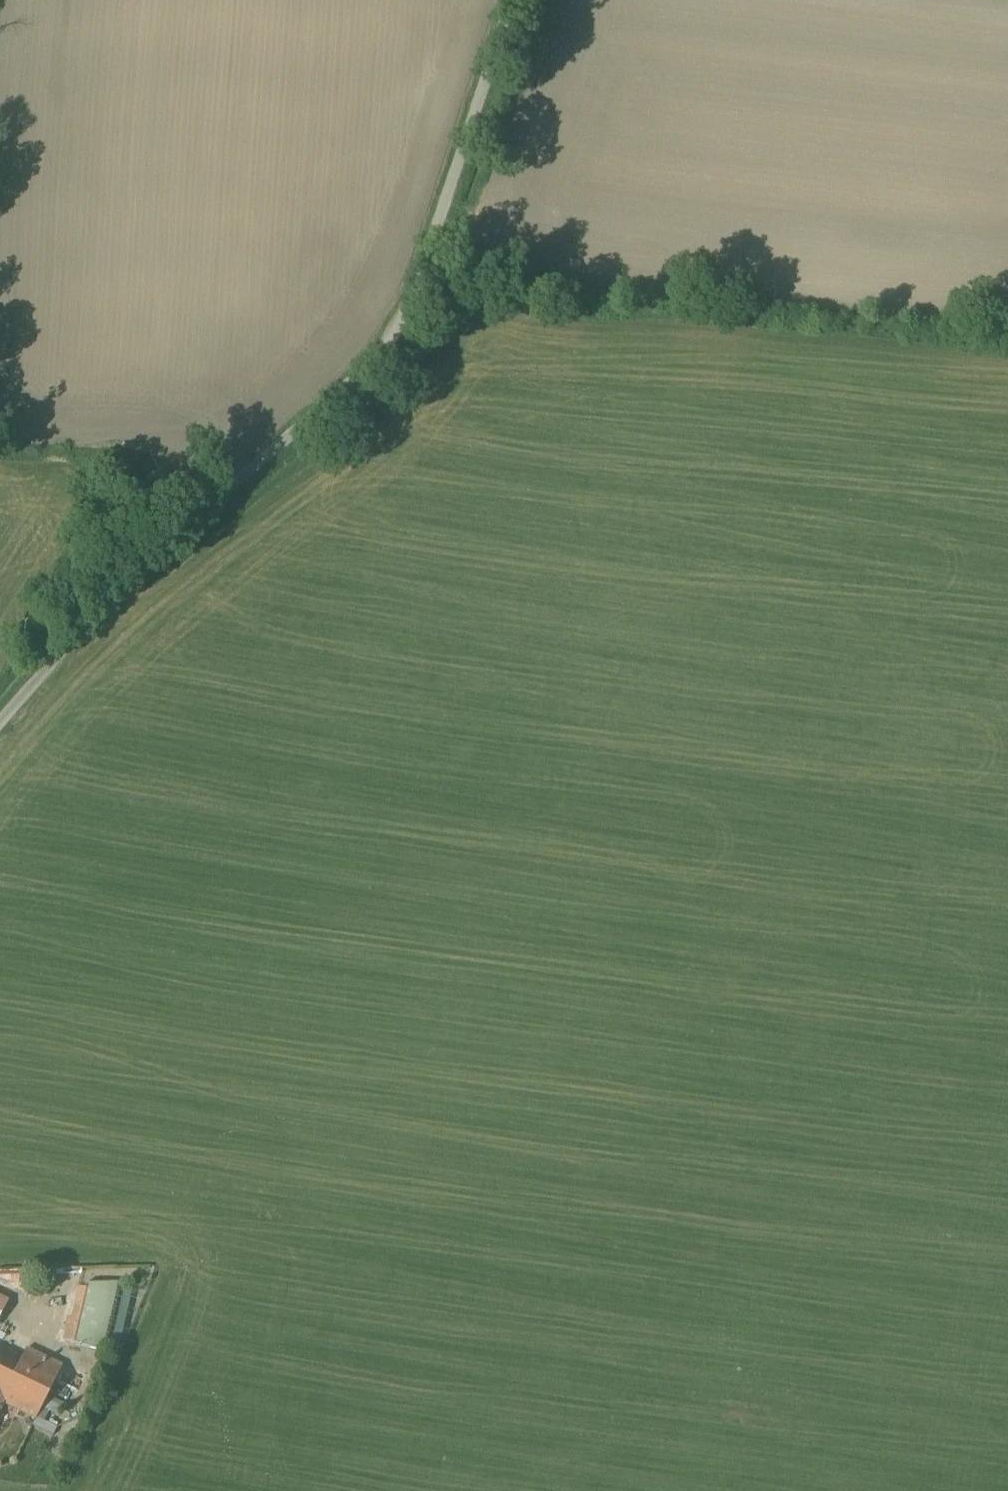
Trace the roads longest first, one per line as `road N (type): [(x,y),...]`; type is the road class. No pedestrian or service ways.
road 1 (unclassified): [(0,723),(159,538),(396,342),(518,0)]

